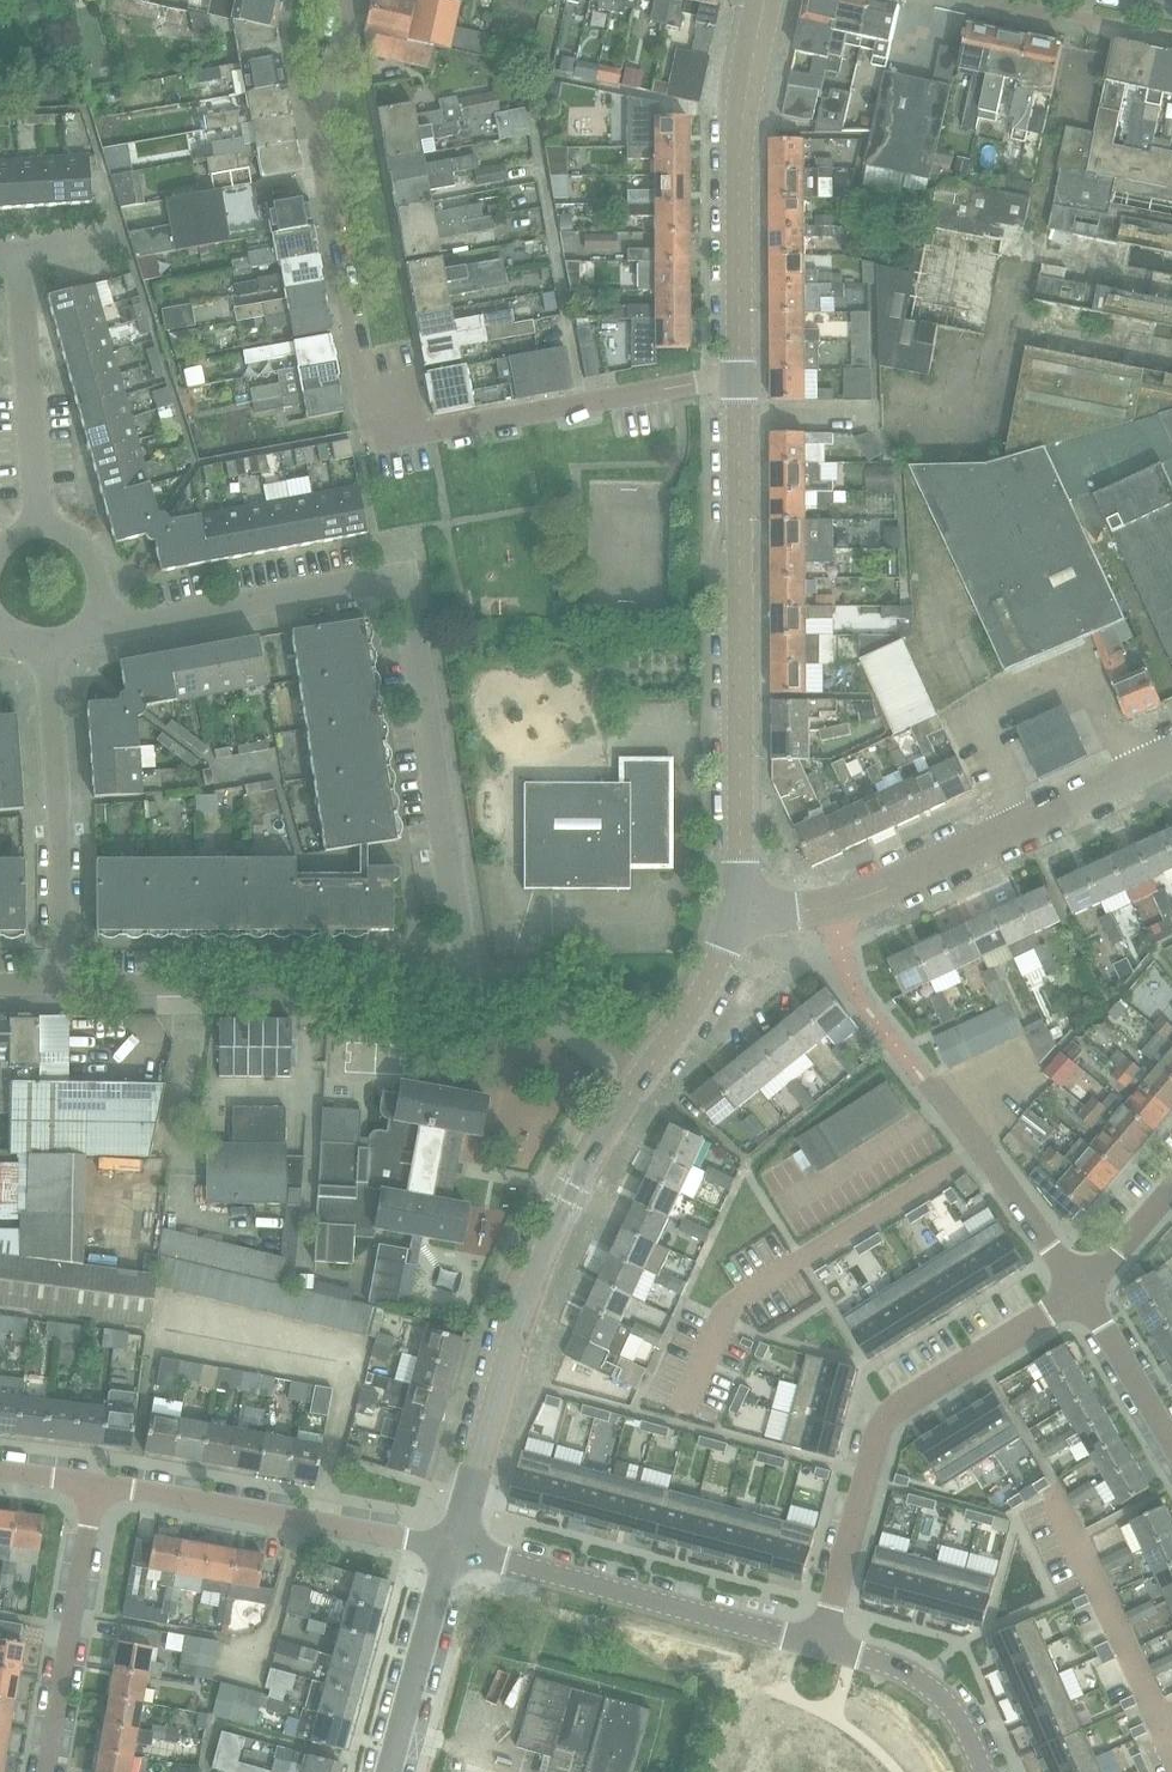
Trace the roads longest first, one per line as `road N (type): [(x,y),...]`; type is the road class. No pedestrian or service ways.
road 1 (residential): [(739,377),(392,435),(378,430),(369,413),(318,124),(349,0)]
road 2 (residential): [(471,986),(407,596),(381,582),(119,625),(86,622)]
road 3 (residential): [(740,914),(739,377)]
road 4 (residential): [(452,1546),(516,1312),(580,1173),(649,1068)]
road 5 (residential): [(821,1646),(892,1409),(1080,1287)]
road 6 (residential): [(1080,1287),(867,1012),(847,978),(833,909)]
road 7 (residential): [(54,979),(471,986)]
road 8 (residential): [(821,1646),(452,1546)]
road 9 (residential): [(739,377),(738,152),(763,0)]
road 10 (residential): [(833,909),(1171,755)]
road 11 (residential): [(452,1546),(95,1483)]
road 12 (residential): [(54,979),(51,641)]
road 13 (residential): [(40,527),(16,232)]
road 14 (residential): [(95,1483),(44,1771)]
road 15 (residential): [(390,1771),(452,1546)]
road 16 (residential): [(988,1771),(968,1724),(931,1688),(896,1667),(821,1646)]
road 17 (residential): [(471,986),(529,987),(559,998),(649,1068)]
road 18 (residential): [(1171,1443),(1080,1287)]
road 19 (residential): [(649,1068),(708,988),(740,914)]
road 20 (residential): [(1080,1287),(1171,1183)]
road 21 (residential): [(86,622),(100,592),(95,559),(72,535),(40,527)]

